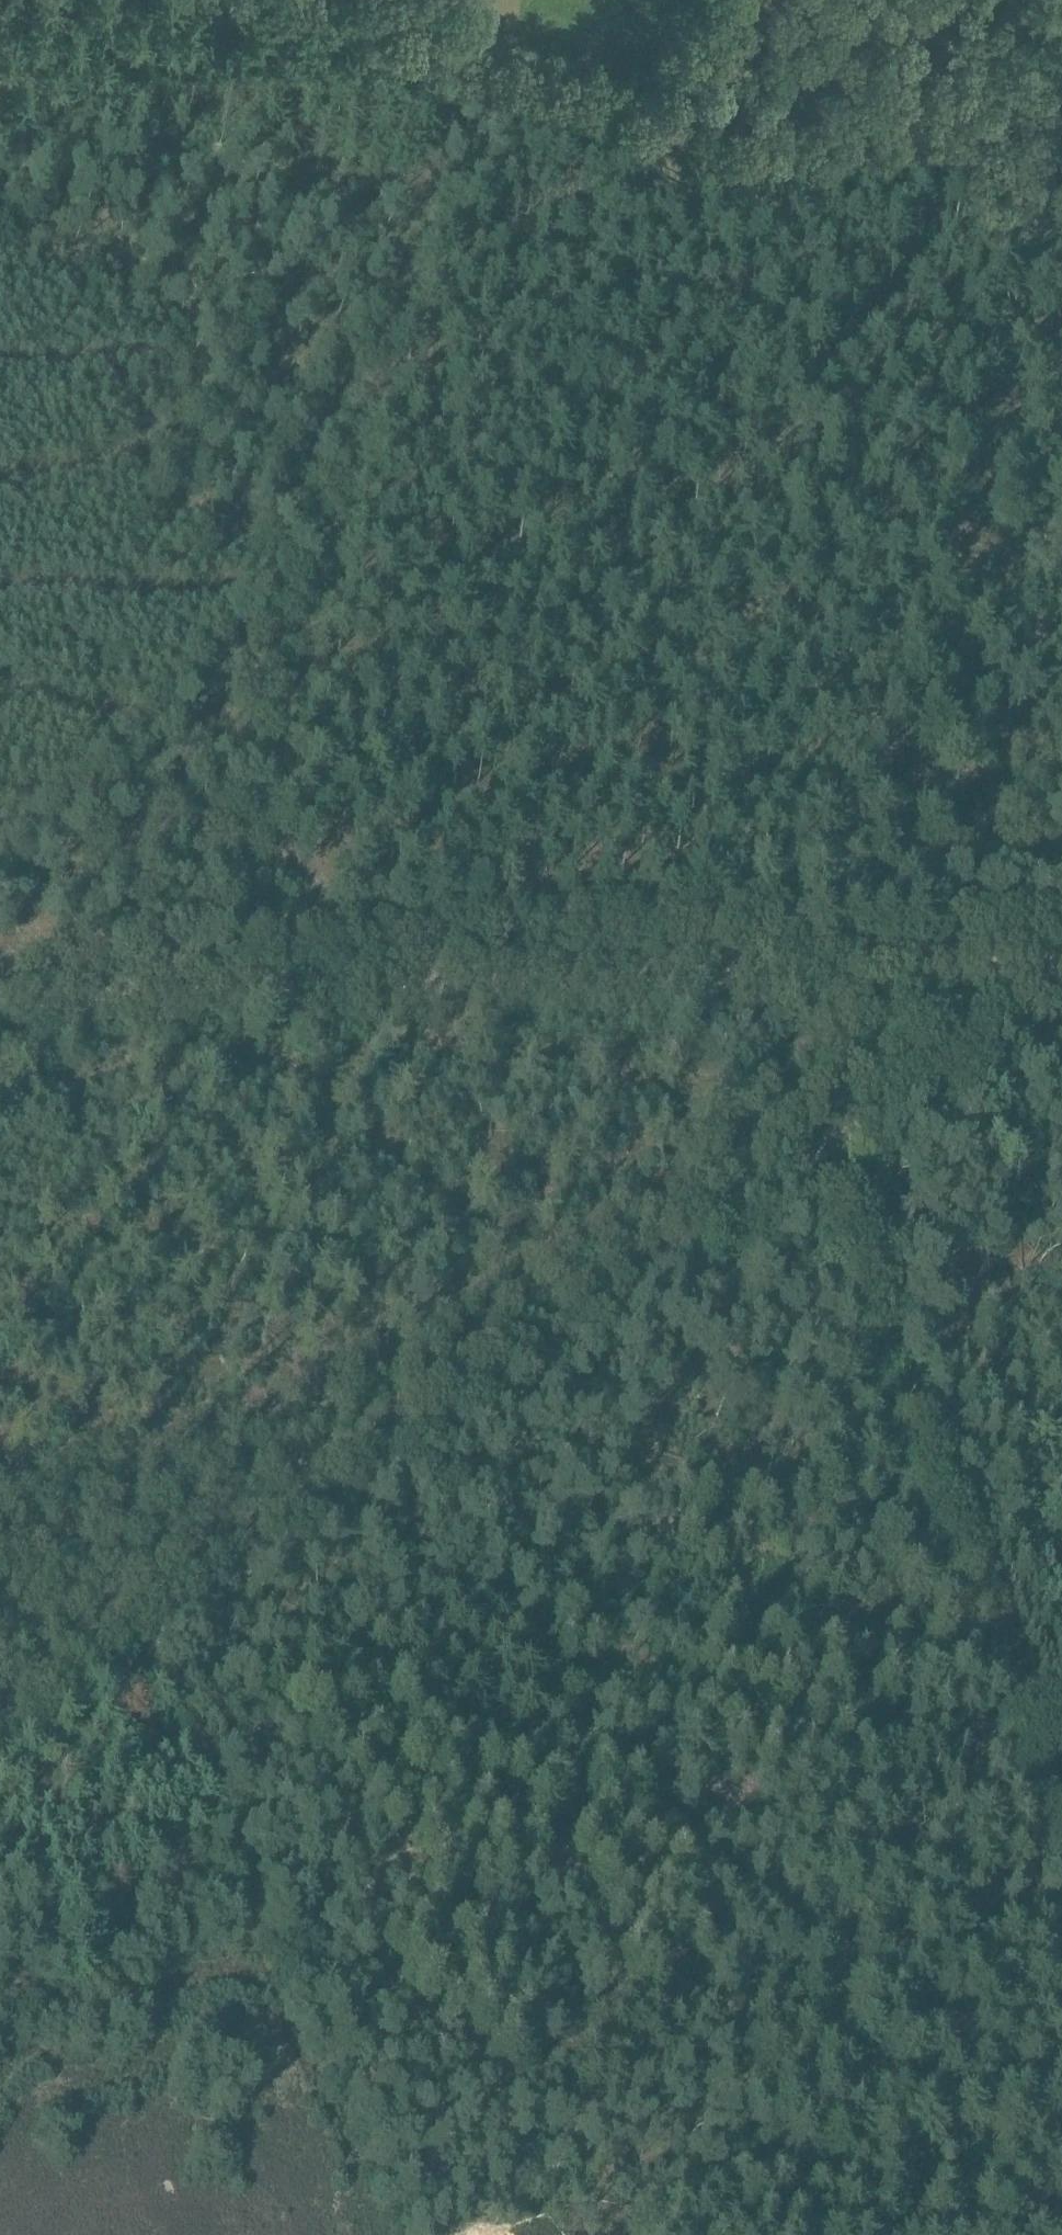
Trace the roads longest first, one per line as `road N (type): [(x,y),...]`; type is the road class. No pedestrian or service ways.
road 1 (track): [(0,1751),(1053,963)]
road 2 (track): [(849,972),(809,1039),(702,1142),(526,1263),(341,1361),(143,1442),(0,1481)]
road 3 (track): [(0,978),(853,960)]
road 4 (track): [(1061,441),(1033,544),(884,904)]
road 5 (track): [(853,960),(1061,954)]

